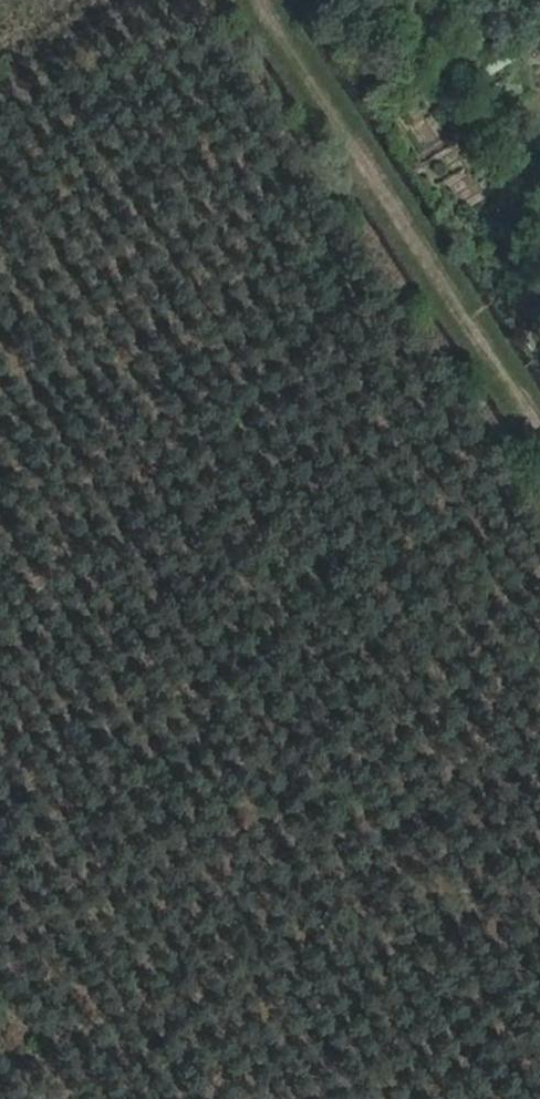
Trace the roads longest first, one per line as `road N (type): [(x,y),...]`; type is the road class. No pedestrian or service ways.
road 1 (track): [(539,438),(253,0)]

